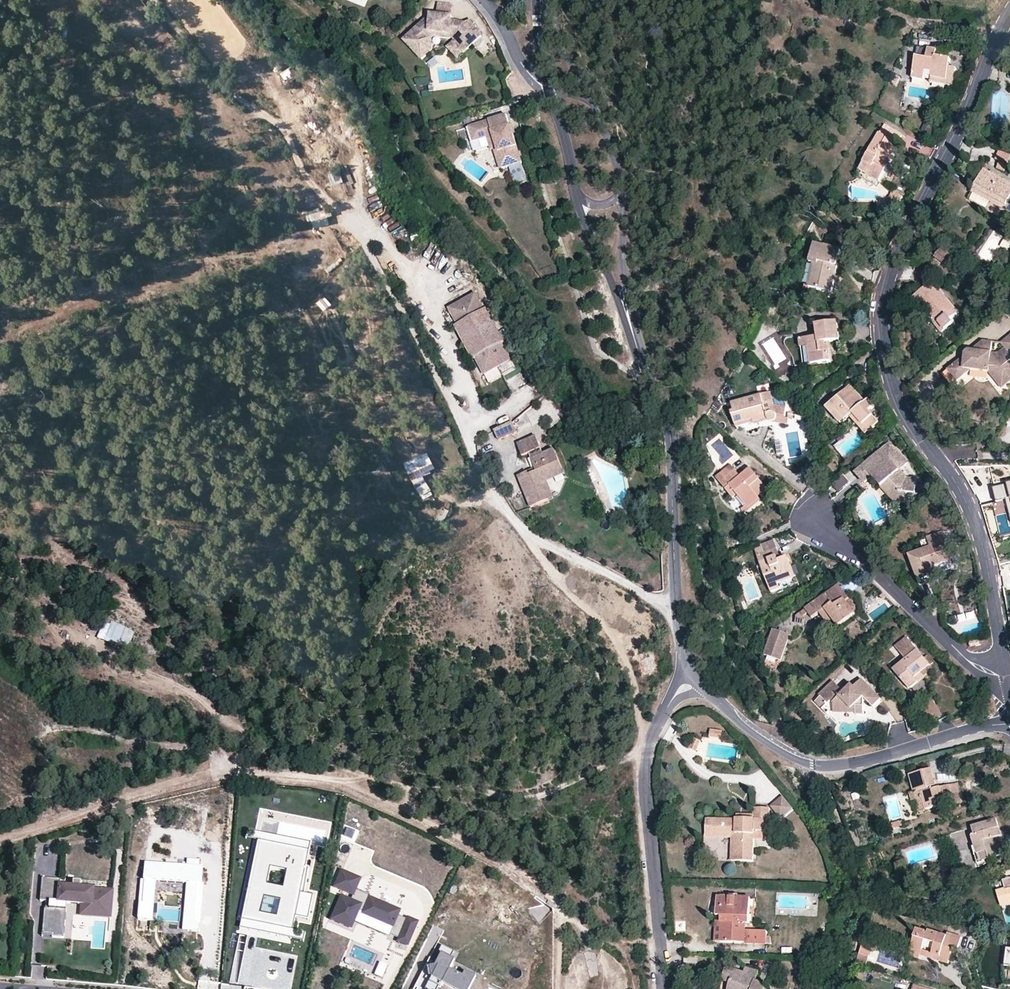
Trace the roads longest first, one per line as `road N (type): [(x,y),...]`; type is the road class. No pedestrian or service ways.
road 1 (residential): [(1009,680),(978,532),(901,409),(882,314),(905,237),(1009,12)]
road 2 (track): [(445,394),(399,305),(349,223),(311,183),(283,129),(227,91),(151,0)]
road 3 (residential): [(1009,723),(820,766),(752,732),(696,675)]
road 4 (residential): [(662,988),(646,757),(666,707),(696,675)]
road 5 (track): [(339,783),(541,800),(650,740)]
road 6 (residential): [(696,675),(679,615),(674,464),(663,408),(644,368)]
road 7 (residential): [(1009,680),(951,645),(812,517)]
road 8 (residential): [(623,189),(619,163),(556,39),(547,0)]
road 9 (residential): [(577,197),(644,368)]
road 10 (residential): [(644,368),(627,280),(623,189)]

